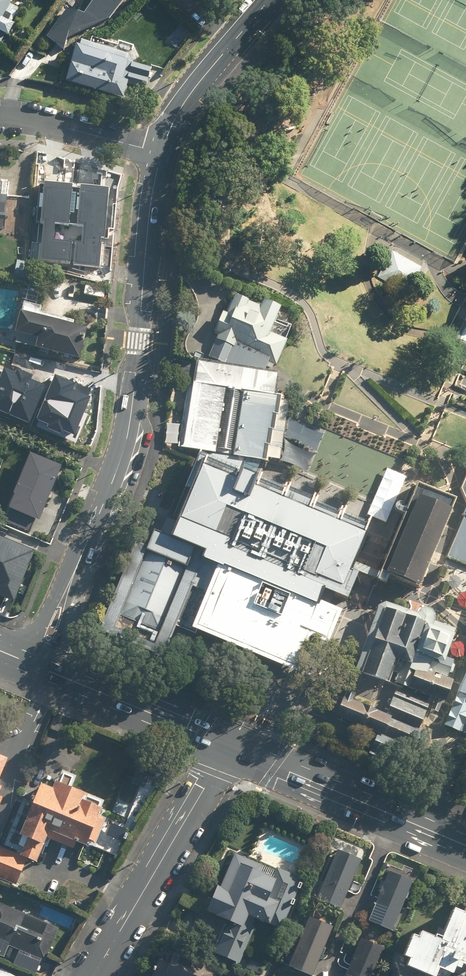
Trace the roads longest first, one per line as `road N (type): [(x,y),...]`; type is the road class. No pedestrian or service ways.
road 1 (tertiary): [(162,153),(127,438),(71,579)]
road 2 (tertiary): [(232,747),(94,975)]
road 3 (secondary): [(465,845),(232,747)]
road 4 (secondary): [(232,747),(50,672)]
road 5 (tertiary): [(270,0),(188,98),(162,153)]
road 6 (residential): [(0,117),(162,153)]

